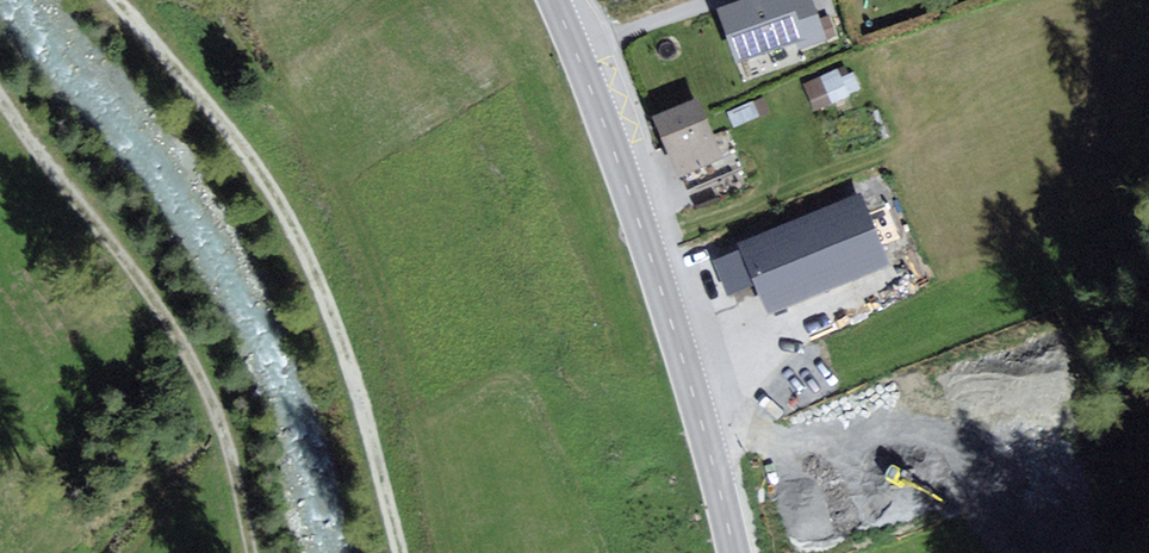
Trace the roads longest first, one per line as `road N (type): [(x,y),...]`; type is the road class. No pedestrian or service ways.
road 1 (track): [(117,0),(228,128),(302,248),(355,381),(401,552)]
road 2 (secondary): [(553,0),(651,259),(734,552)]
road 3 (track): [(0,97),(125,261),(200,378),(226,437),(253,552)]

